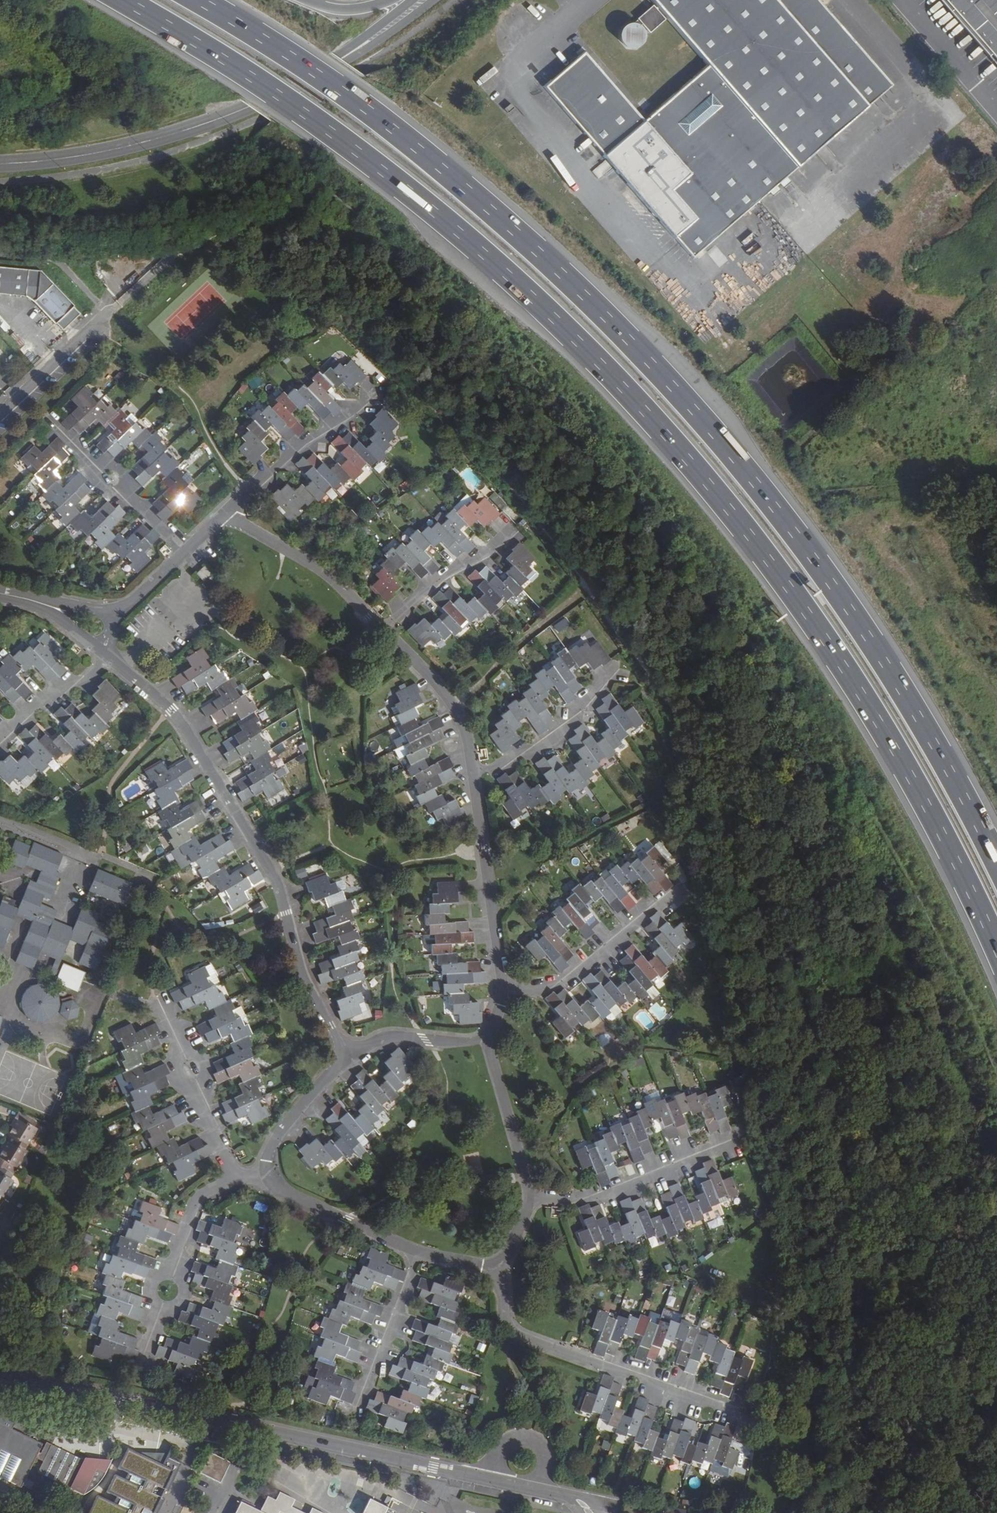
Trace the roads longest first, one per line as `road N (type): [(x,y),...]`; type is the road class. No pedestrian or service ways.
road 1 (trunk): [(130,0),(386,169),(484,250),(636,397),(751,532),(860,687),(996,941)]
road 2 (trunk): [(996,870),(931,746),(839,601),(661,373),(443,169),(351,96),(198,0)]
road 3 (residential): [(589,1512),(572,1498),(0,1374)]
road 4 (residential): [(106,656),(190,736),(272,870),(307,981),(352,1052)]
road 5 (secondary): [(0,164),(107,151),(229,115),(296,87),(420,0)]
road 6 (residential): [(501,1268),(505,1316),(524,1338),(743,1417)]
road 7 (residential): [(503,995),(474,771)]
road 8 (residential): [(732,1141),(604,1196),(529,1198)]
road 9 (unclassified): [(678,886),(562,983),(503,995)]
road 10 (unclassified): [(225,515),(380,388)]
road 11 (residential): [(156,997),(238,1178)]
road 12 (residential): [(384,629),(316,566),(225,515)]
road 13 (unclassified): [(620,669),(540,748),(474,771)]
road 14 (residential): [(56,425),(185,552)]
road 15 (residential): [(474,771),(450,699),(384,629)]
road 16 (residential): [(418,1253),(265,1177)]
road 17 (residential): [(418,1253),(357,1411)]
road 18 (unclassified): [(519,529),(445,573),(384,629)]
road 19 (residential): [(490,1037),(529,1198)]
road 20 (residential): [(265,1177),(281,1130),(352,1052)]
road 21 (residential): [(0,416),(107,311)]
road 22 (residential): [(352,1052),(387,1039),(490,1037)]
road 23 (unclassified): [(0,742),(34,706),(79,682),(106,656)]
road 24 (residential): [(172,1273),(199,1199),(238,1178)]

